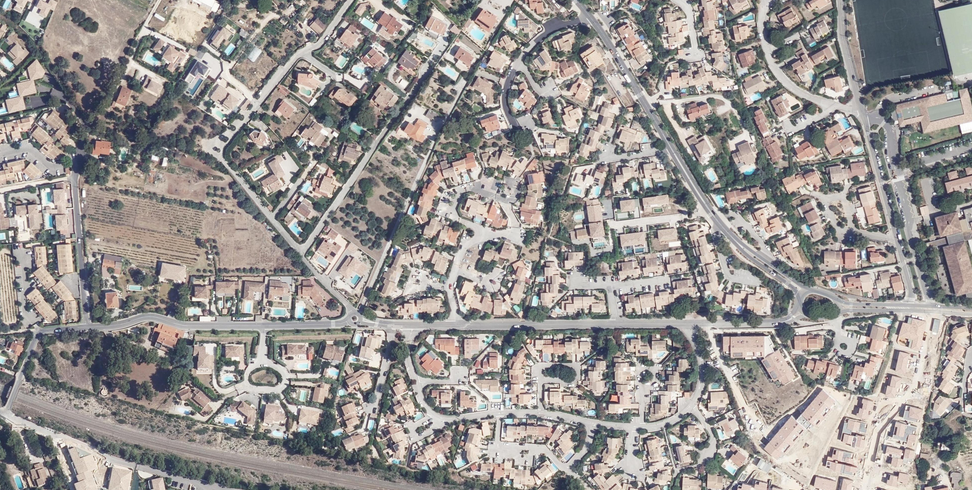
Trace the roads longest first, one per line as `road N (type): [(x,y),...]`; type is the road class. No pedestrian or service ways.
road 1 (residential): [(301,253),(430,66)]
road 2 (residential): [(932,306),(889,127),(864,119)]
road 3 (tertiary): [(265,326),(188,326),(149,317),(86,327)]
road 4 (residential): [(501,415),(498,449),(546,452),(569,467),(595,422)]
road 5 (tertiary): [(616,324),(456,325)]
road 6 (secondary): [(672,150),(591,17)]
road 7 (residential): [(75,180),(86,327)]
road 8 (residential): [(271,218),(222,156),(259,102)]
road 9 (residential): [(259,102),(297,57),(317,47),(351,0)]
road 10 (tertiary): [(86,327),(40,332),(0,411)]
road 11 (secondary): [(838,311),(971,314)]
road 12 (residential): [(480,235),(454,212),(458,193),(470,187),(515,197),(518,179)]
road 13 (residential): [(864,119),(897,240)]

